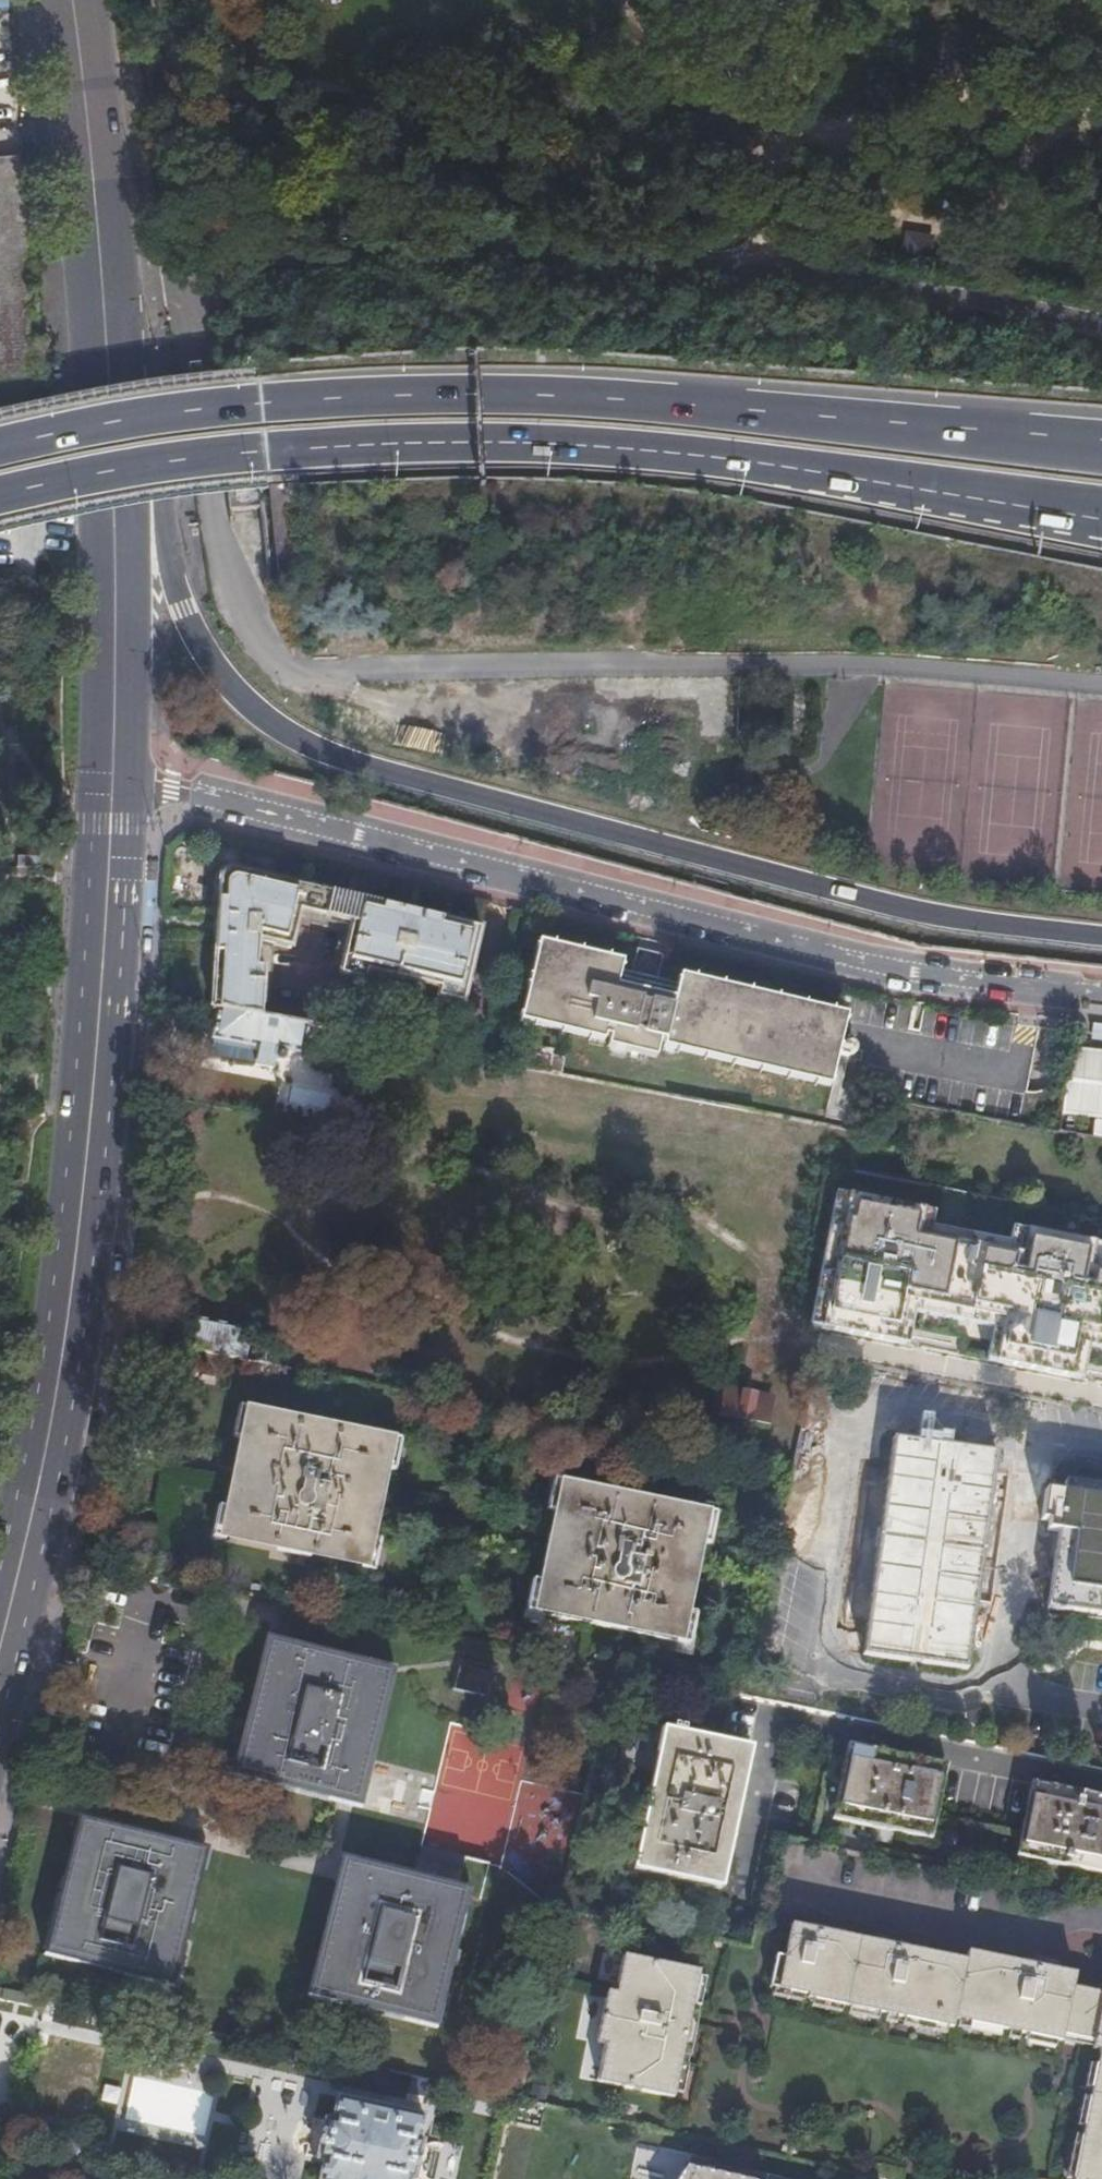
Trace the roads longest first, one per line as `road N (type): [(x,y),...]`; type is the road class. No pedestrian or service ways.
road 1 (motorway): [(1101,937),(879,902),(382,771),(306,742),(238,692),(194,630),(110,388)]
road 2 (motorway): [(0,492),(172,457),(485,440),(698,457),(1101,515)]
road 3 (motorway): [(1101,443),(478,388),(252,400),(0,448)]
road 4 (residential): [(114,786),(168,789),(922,976),(1101,999)]
road 5 (primary): [(0,1640),(44,1460),(76,1246),(114,786)]
road 6 (primary): [(114,786),(110,388)]
road 7 (primary): [(110,388),(70,0)]

